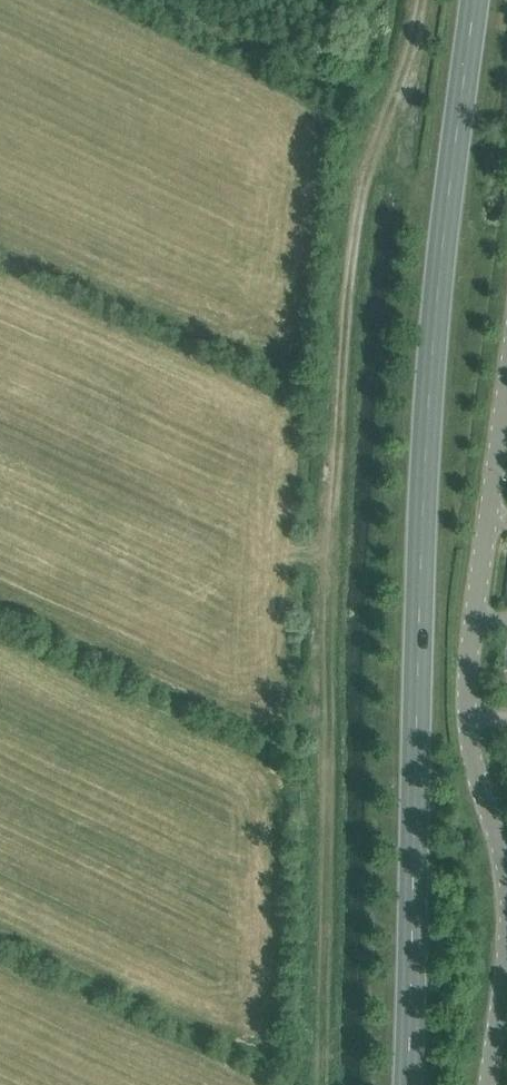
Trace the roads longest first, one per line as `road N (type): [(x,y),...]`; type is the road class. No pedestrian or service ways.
road 1 (primary): [(407,1084),(430,382),(476,0)]
road 2 (track): [(421,0),(411,55),(359,201),(331,540)]
road 3 (unclassified): [(506,887),(470,724),(482,550),(506,375)]
road 4 (unclassified): [(494,1084),(506,958)]

